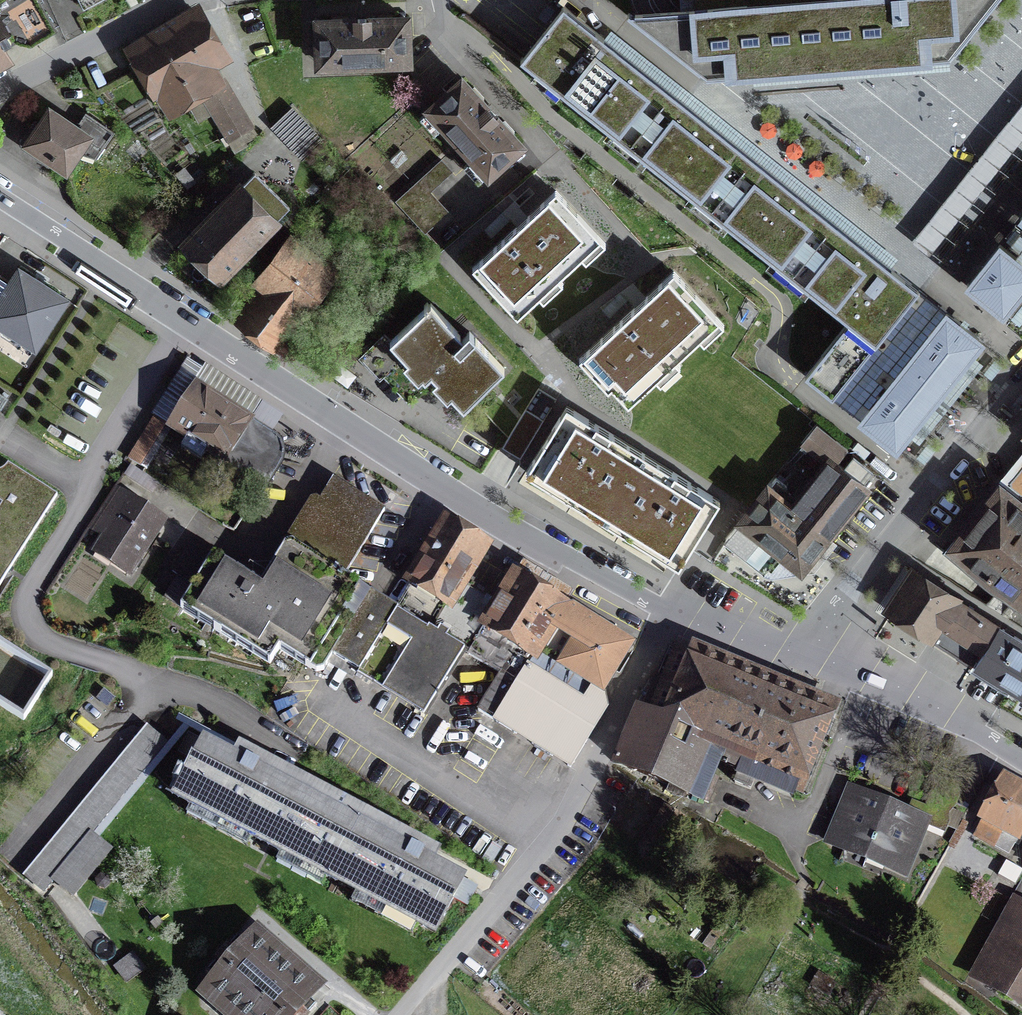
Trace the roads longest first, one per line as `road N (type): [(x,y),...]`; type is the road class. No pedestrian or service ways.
road 1 (residential): [(0,197),(501,521),(671,614)]
road 2 (residential): [(671,614),(578,804),(398,1014)]
road 3 (residential): [(1021,374),(808,655)]
road 4 (residential): [(808,655),(1021,760)]
road 5 (residential): [(0,93),(179,0)]
road 6 (residential): [(671,614),(808,655)]

